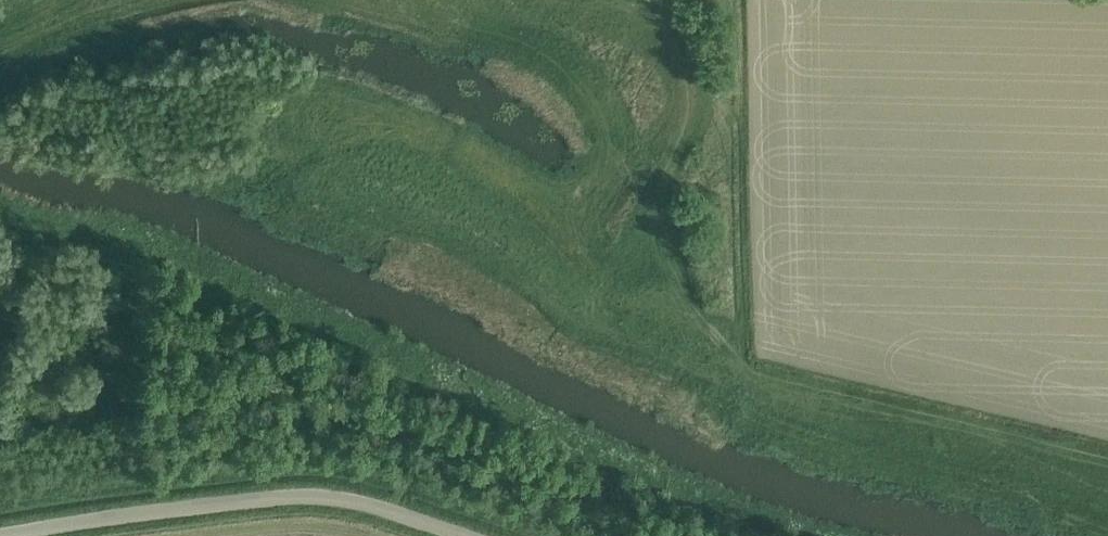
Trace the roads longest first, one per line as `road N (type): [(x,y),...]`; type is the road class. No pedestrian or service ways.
road 1 (unclassified): [(465,535),(355,502),(303,497),(3,535)]

